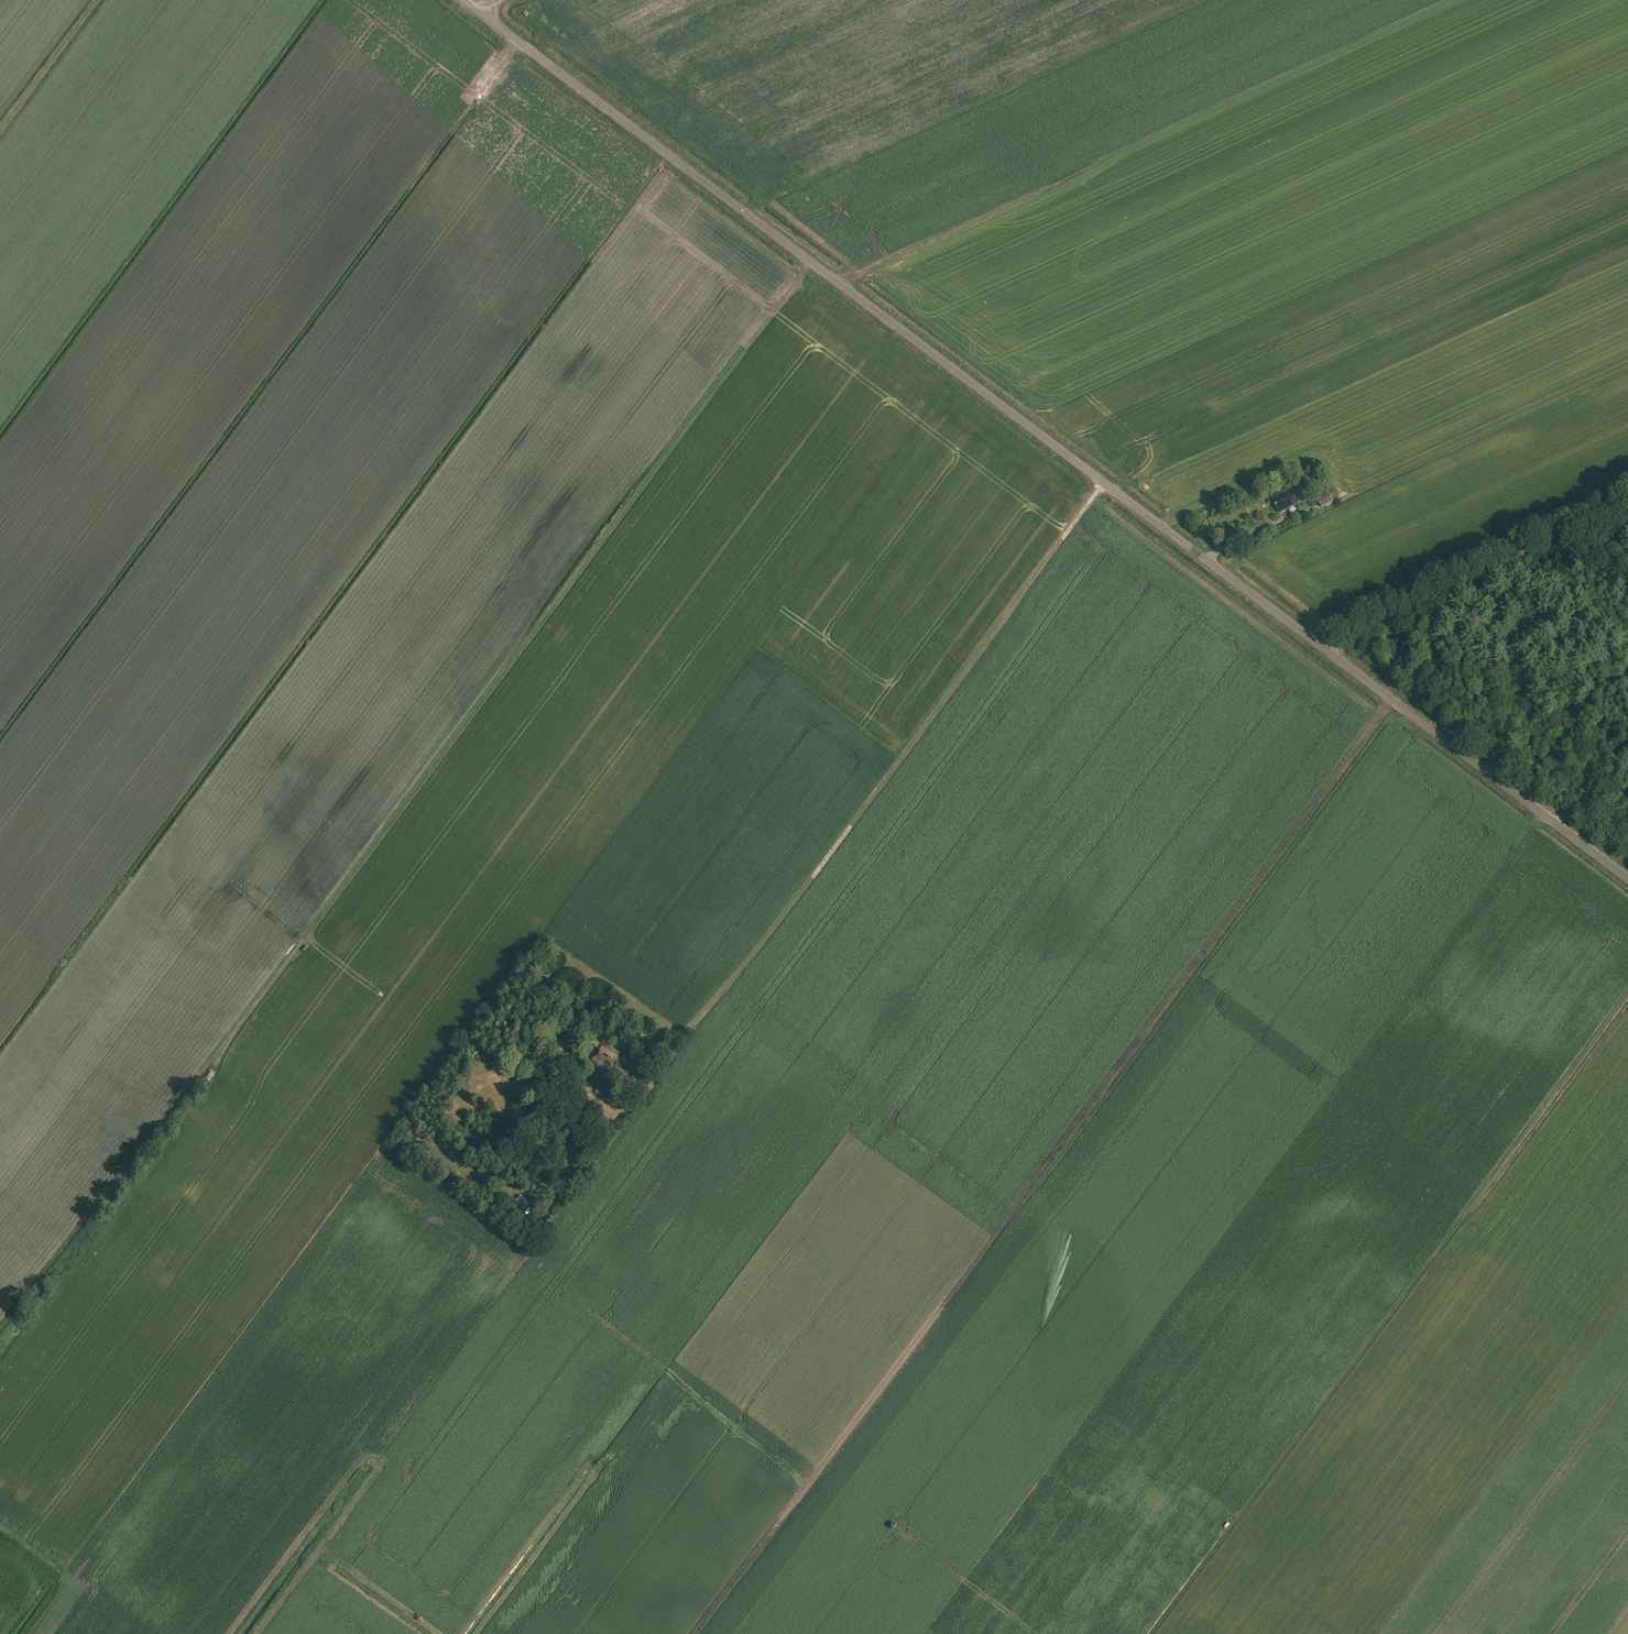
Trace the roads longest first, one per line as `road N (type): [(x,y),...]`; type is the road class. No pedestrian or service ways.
road 1 (unclassified): [(1627,878),(482,14)]
road 2 (track): [(1108,486),(536,1239)]
road 3 (track): [(1325,649),(1627,512)]

